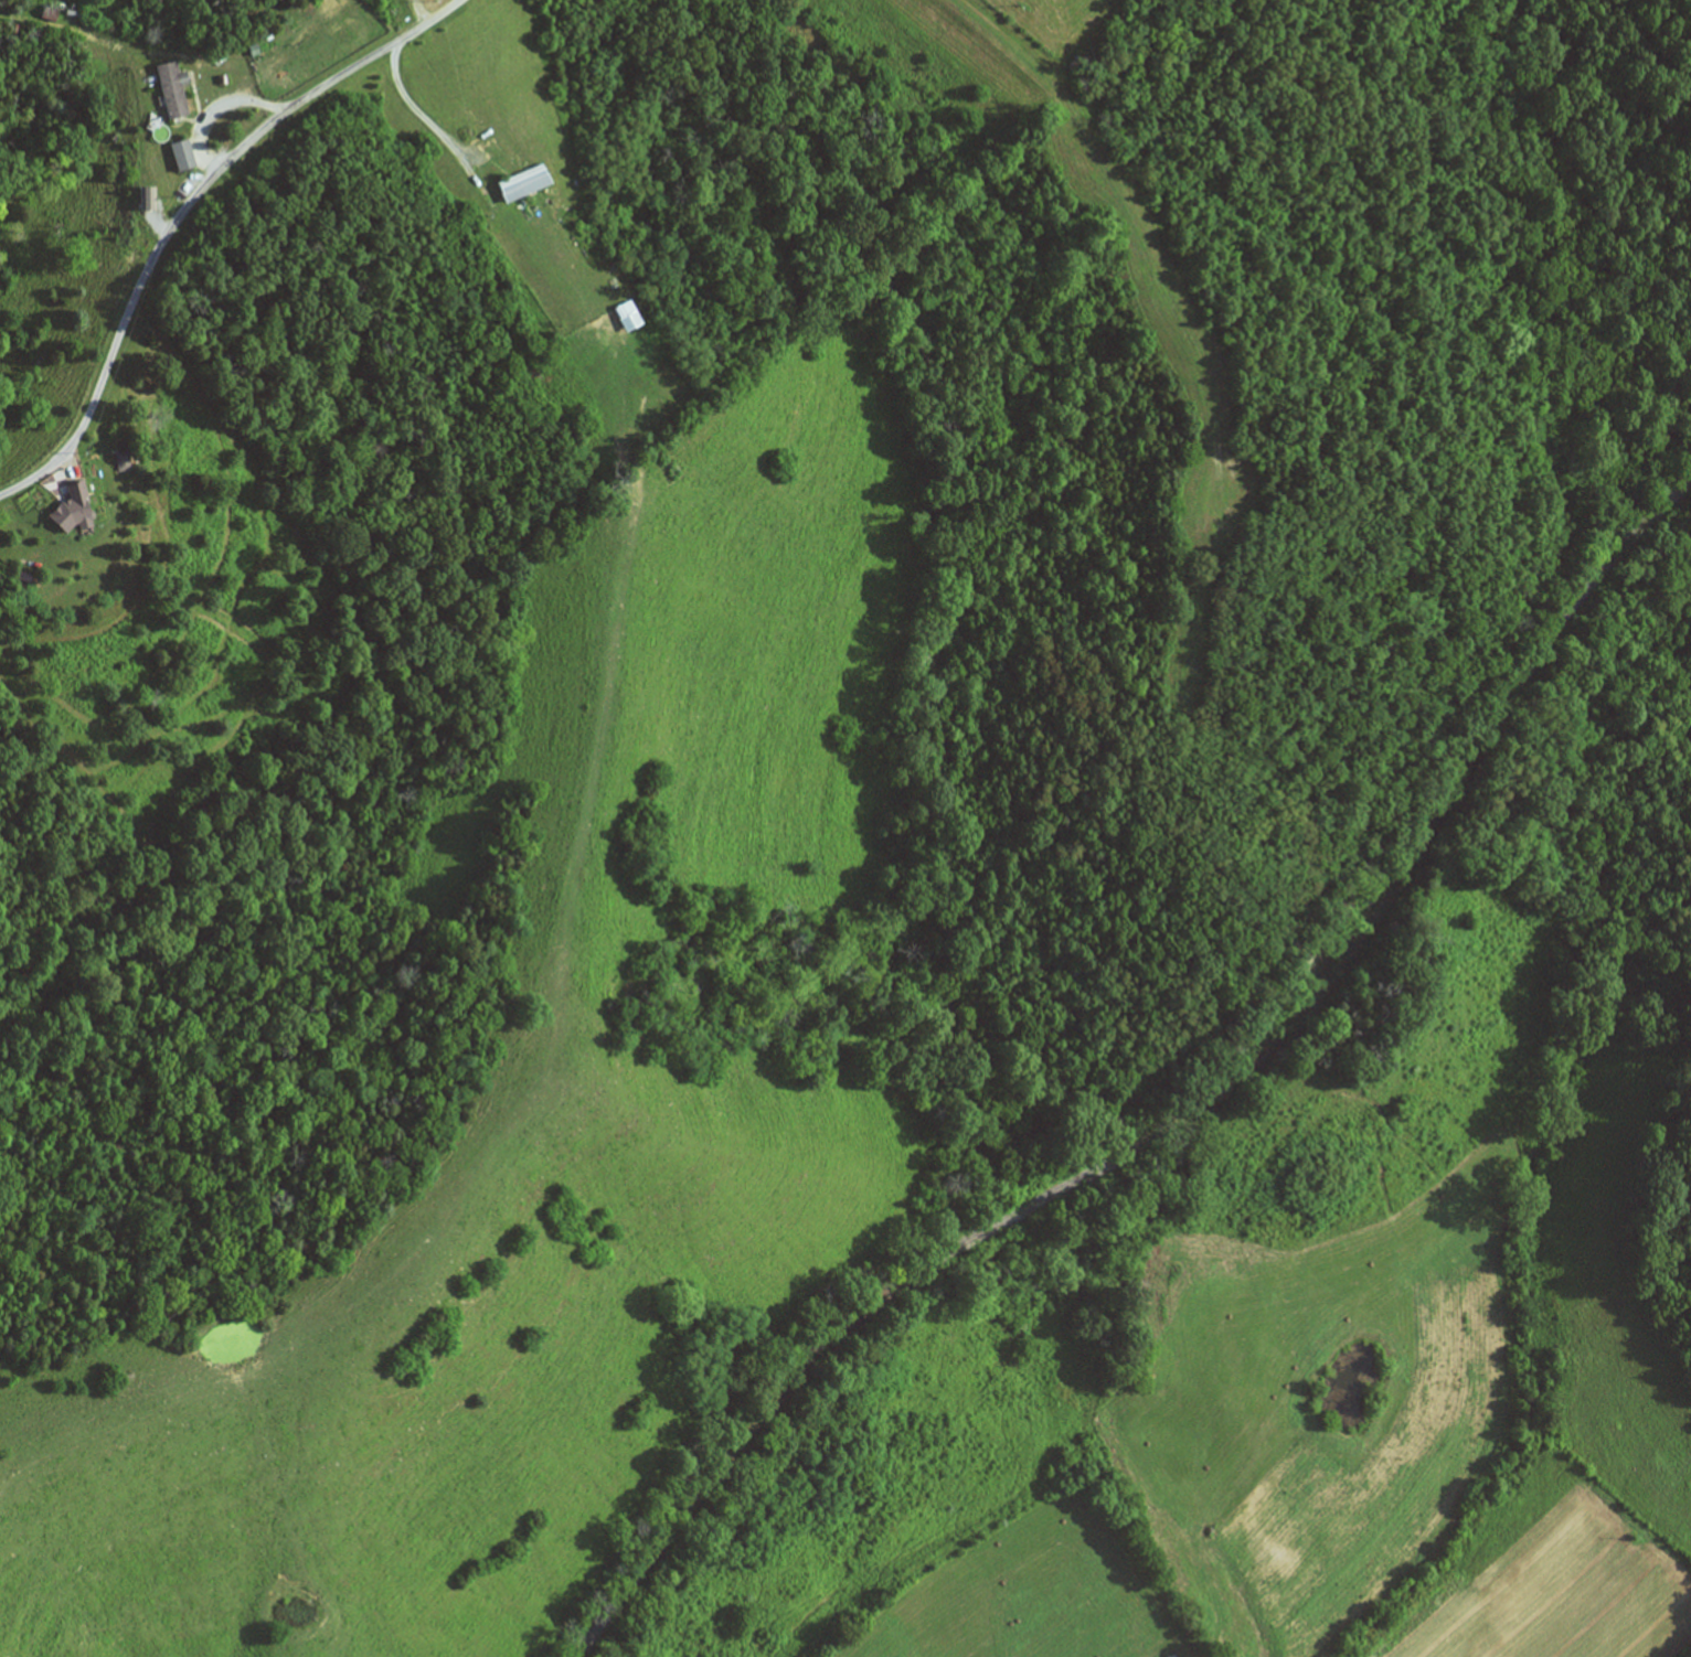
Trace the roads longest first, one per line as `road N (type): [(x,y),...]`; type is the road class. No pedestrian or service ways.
road 1 (residential): [(456,0),(275,120),(196,196),(141,270),(67,447),(51,469),(0,498)]

